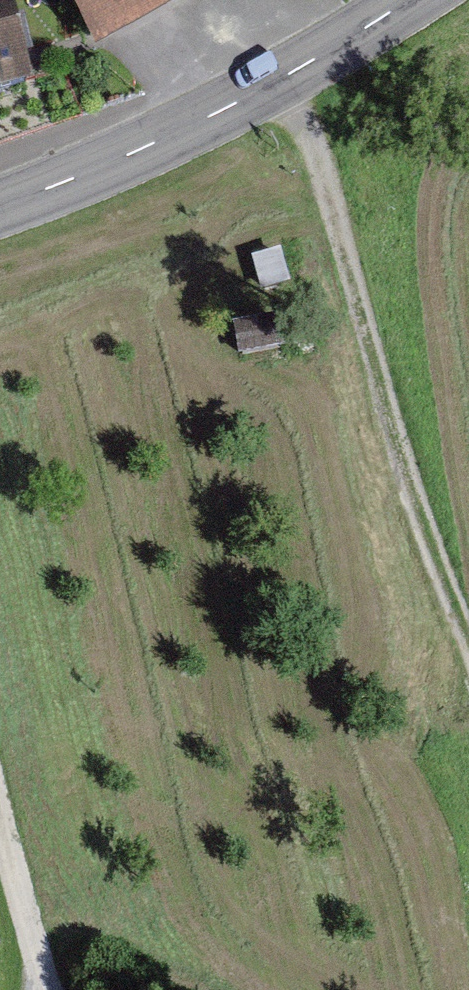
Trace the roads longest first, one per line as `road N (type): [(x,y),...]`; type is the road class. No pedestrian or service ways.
road 1 (track): [(289,75),(393,427),(468,633)]
road 2 (tertiary): [(407,0),(219,111),(0,208)]
road 3 (track): [(0,819),(44,980)]

